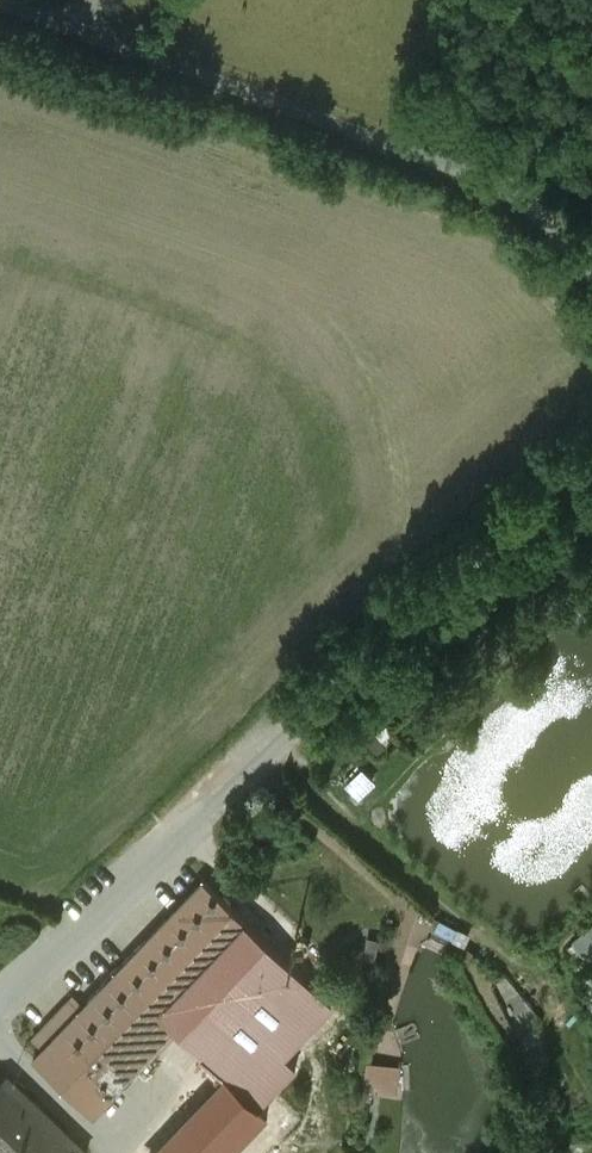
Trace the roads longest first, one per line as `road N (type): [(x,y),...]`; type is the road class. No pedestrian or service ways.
road 1 (unclassified): [(0,1001),(591,452)]
road 2 (unclassified): [(591,271),(532,208),(500,188),(0,1)]

